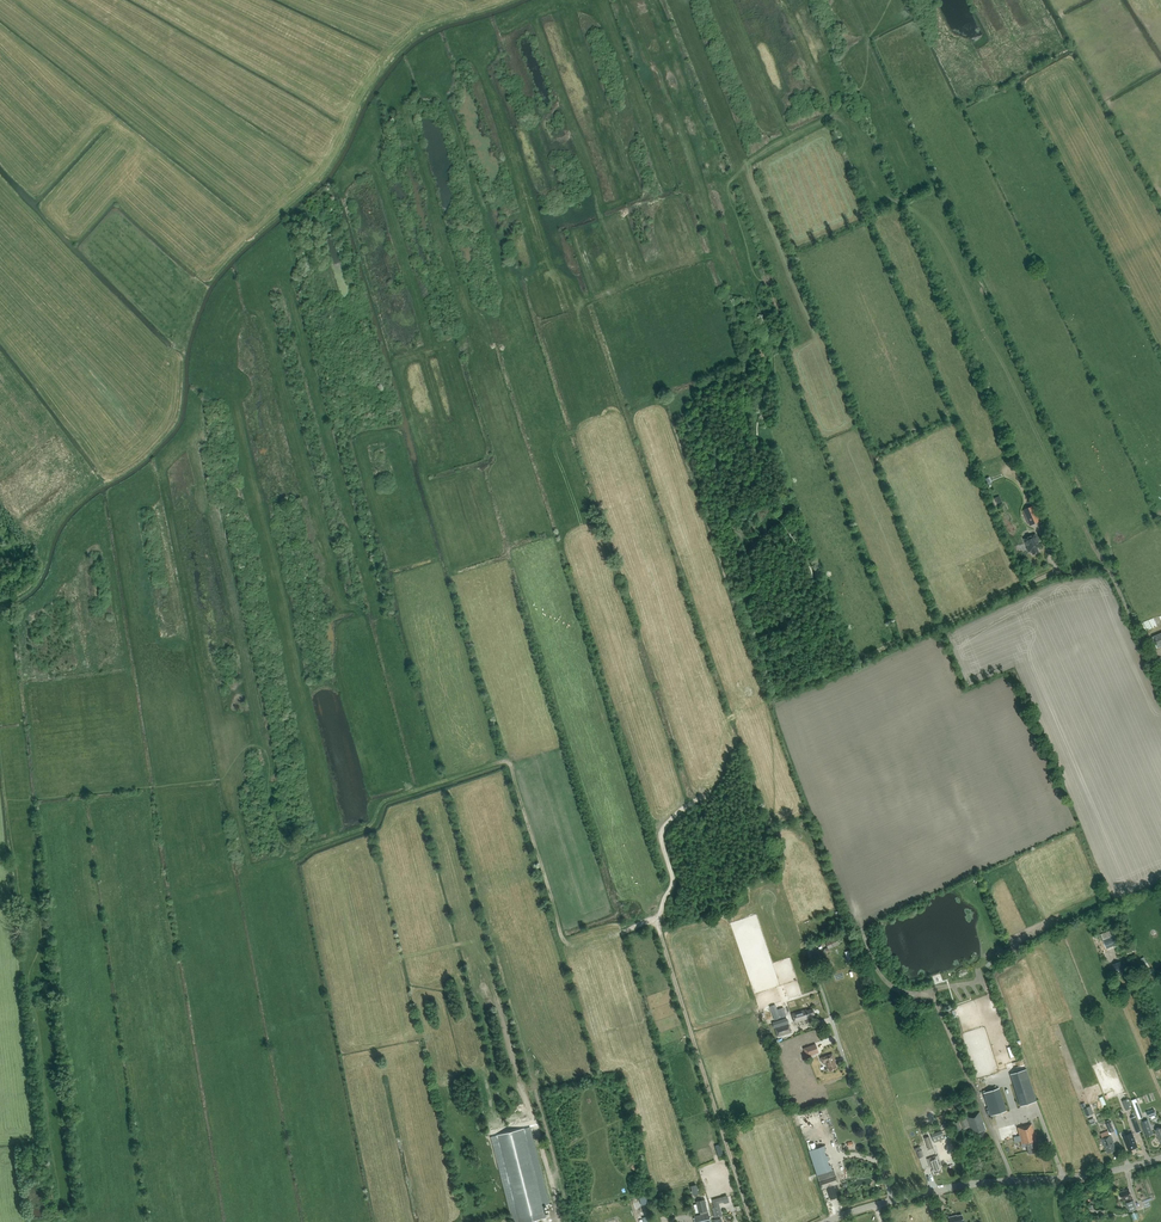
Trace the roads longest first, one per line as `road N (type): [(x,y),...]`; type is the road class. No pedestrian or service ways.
road 1 (track): [(1160,685),(1102,568),(1053,573),(900,641)]
road 2 (tertiary): [(828,1221),(944,1189),(1090,1175),(1160,1157)]
road 3 (track): [(752,1221),(660,923)]

